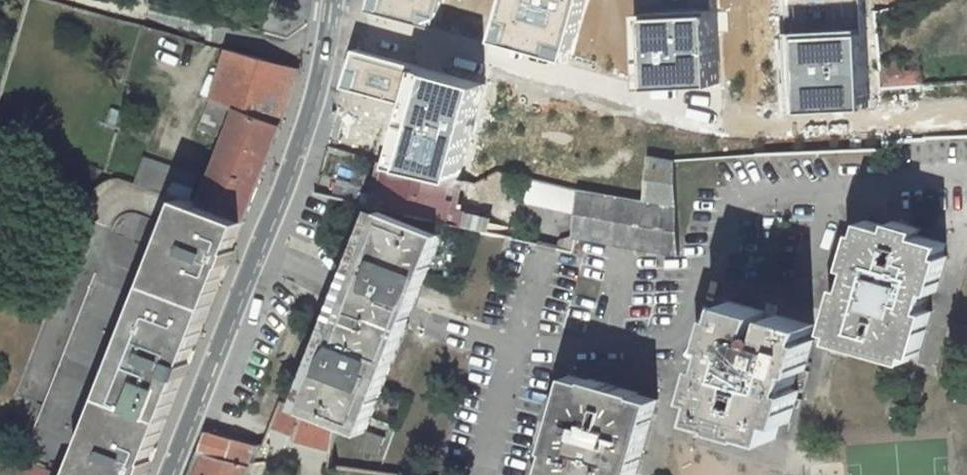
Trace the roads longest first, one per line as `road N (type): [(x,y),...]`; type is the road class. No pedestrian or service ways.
road 1 (residential): [(333,0),(312,111),(170,474)]

